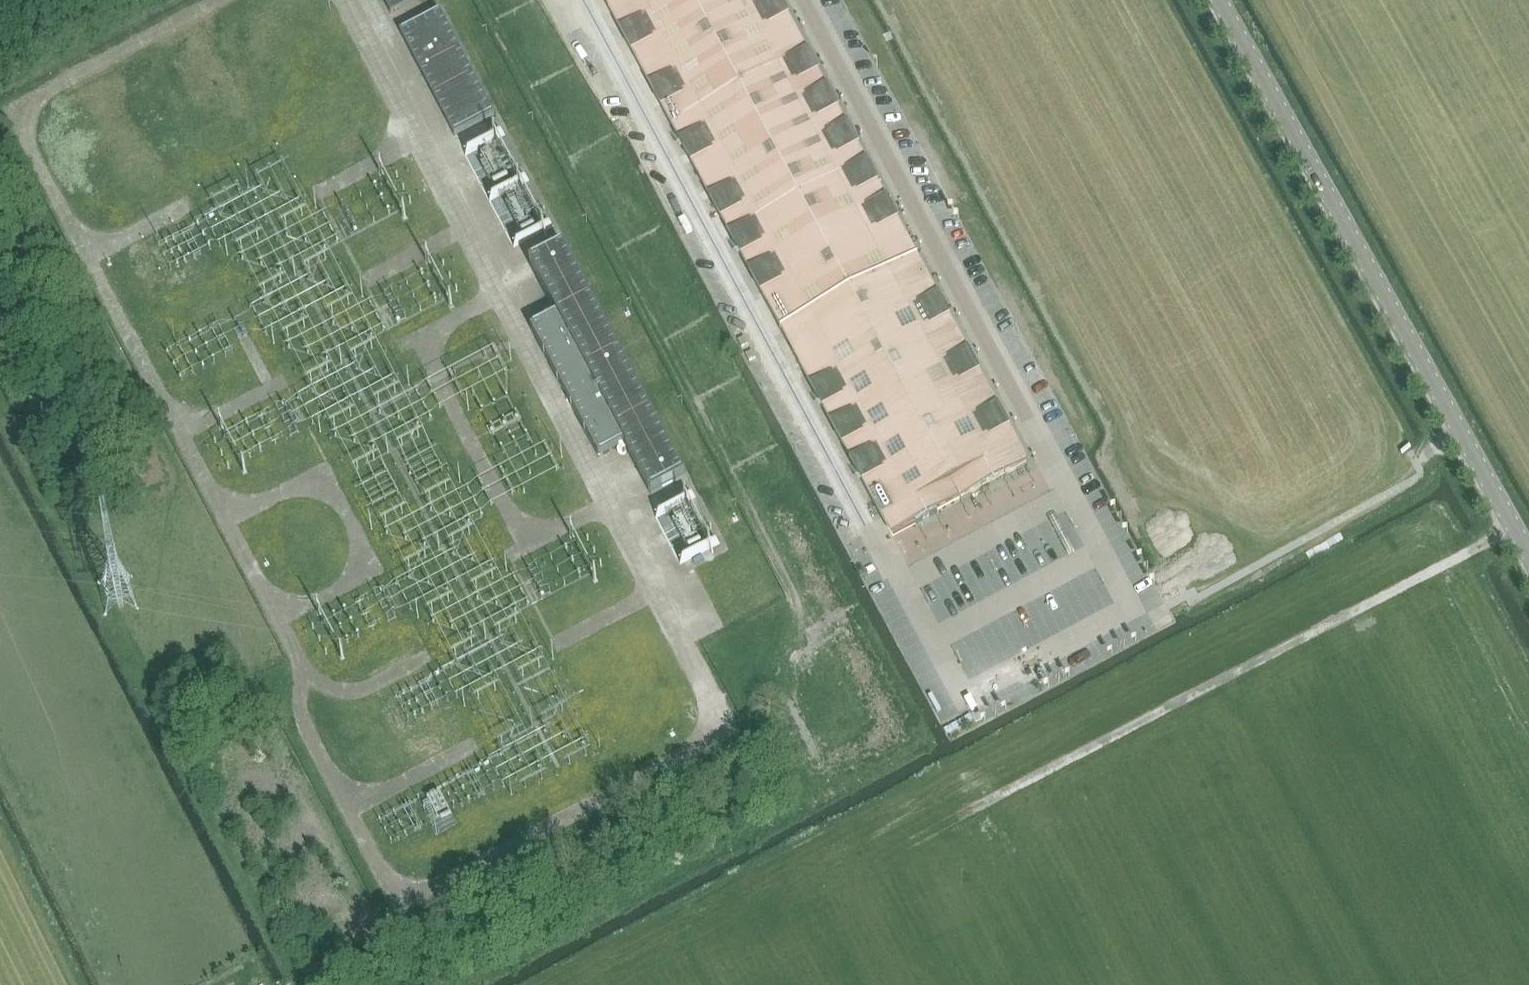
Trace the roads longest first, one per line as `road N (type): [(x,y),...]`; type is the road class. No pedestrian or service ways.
road 1 (tertiary): [(1220,0),(1528,559)]

